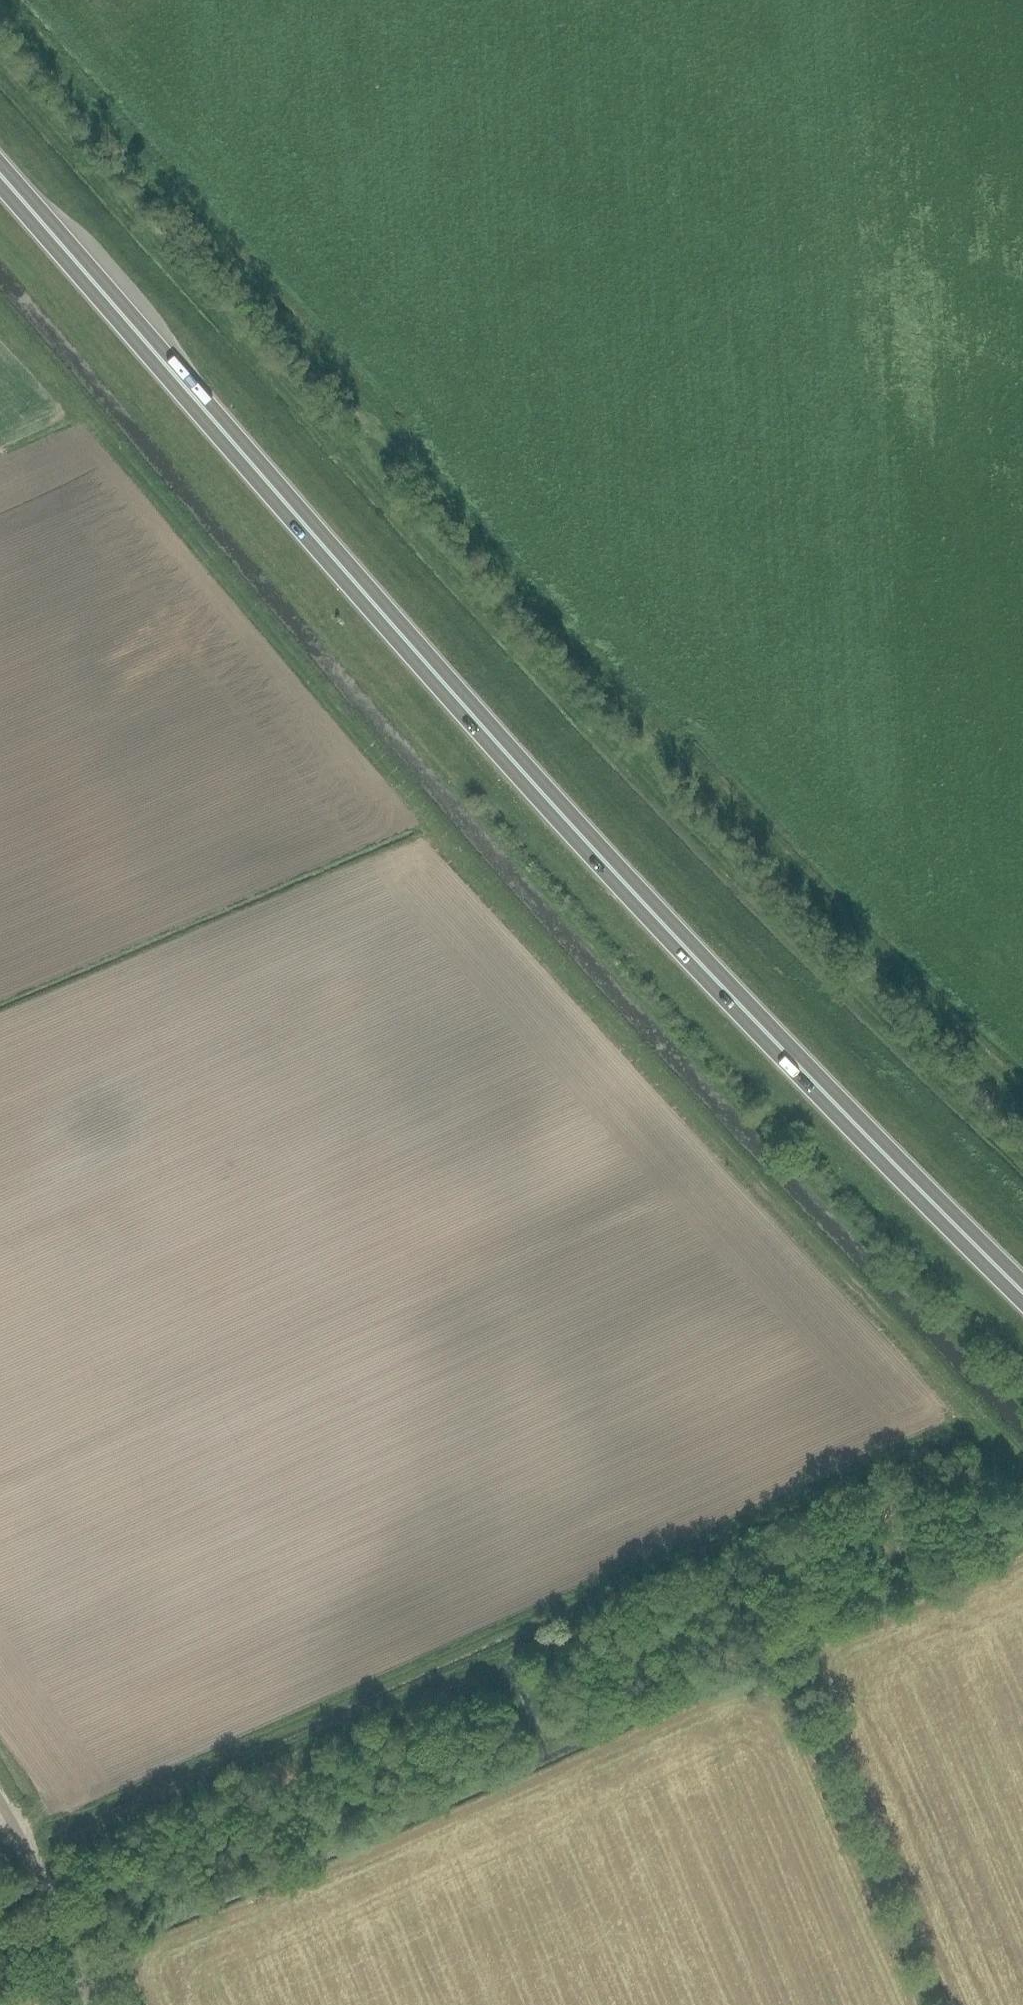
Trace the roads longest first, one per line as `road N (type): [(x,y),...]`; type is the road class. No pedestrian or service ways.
road 1 (trunk): [(1022,1290),(571,823),(0,175)]
road 2 (unclassified): [(92,2004),(58,1915),(0,1803)]

